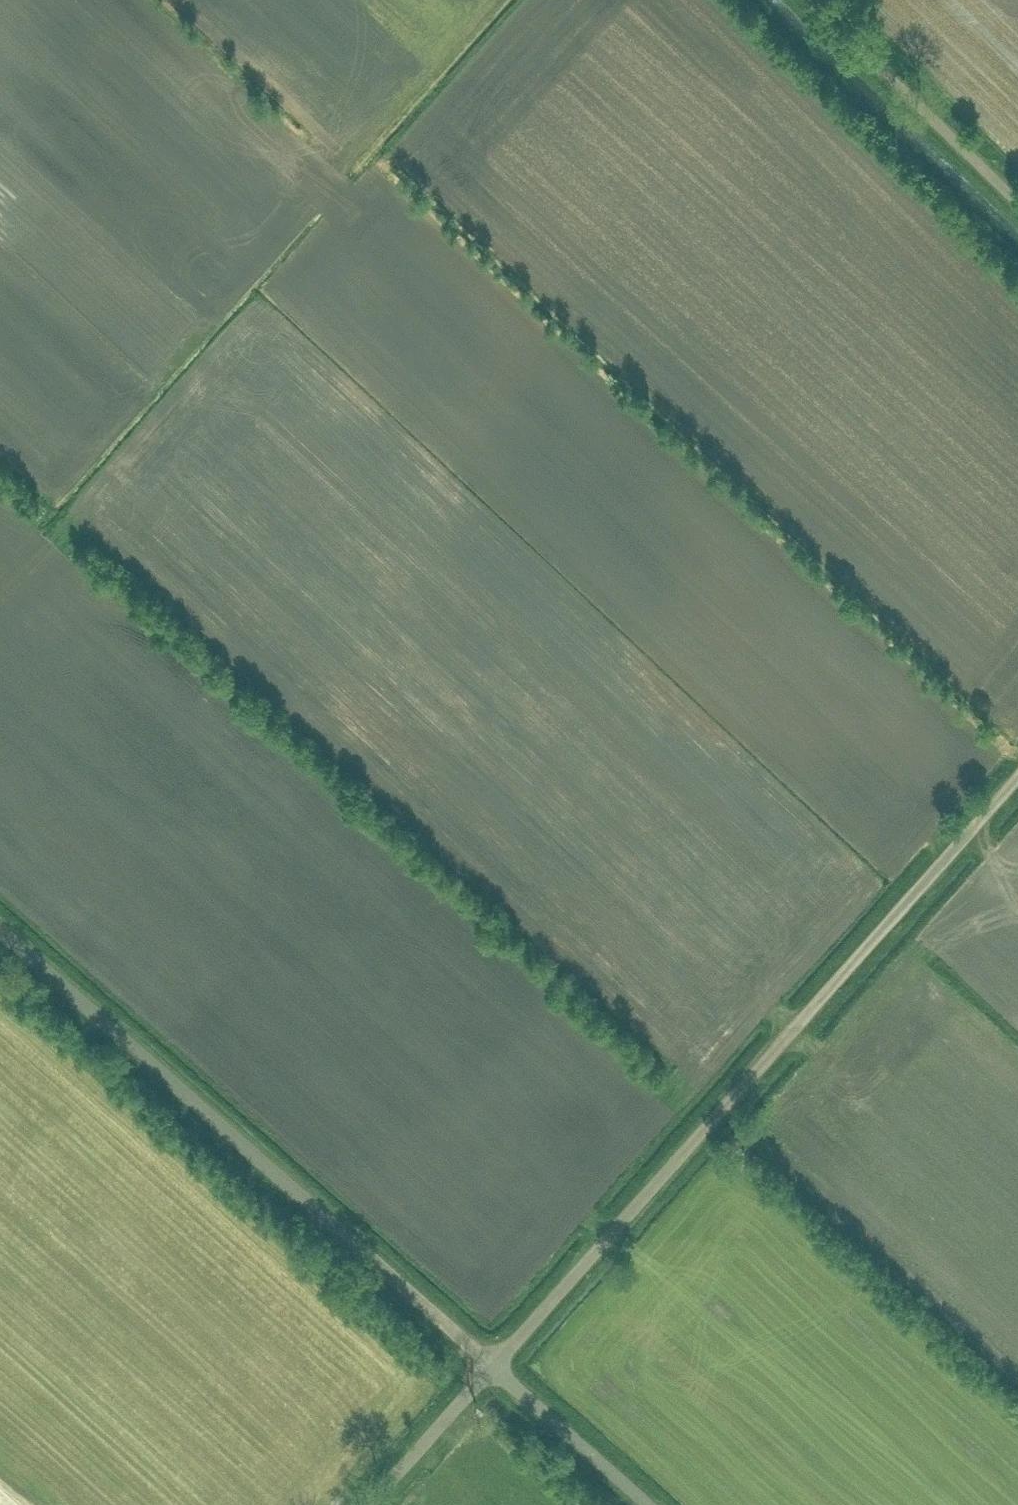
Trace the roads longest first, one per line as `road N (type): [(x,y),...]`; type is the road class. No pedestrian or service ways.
road 1 (unclassified): [(491,1365),(1017,777)]
road 2 (unclassified): [(491,1365),(0,925)]
road 3 (unclassified): [(1017,201),(812,0)]
road 4 (unclassified): [(650,1504),(491,1365)]
road 5 (unclassified): [(367,1504),(491,1365)]

